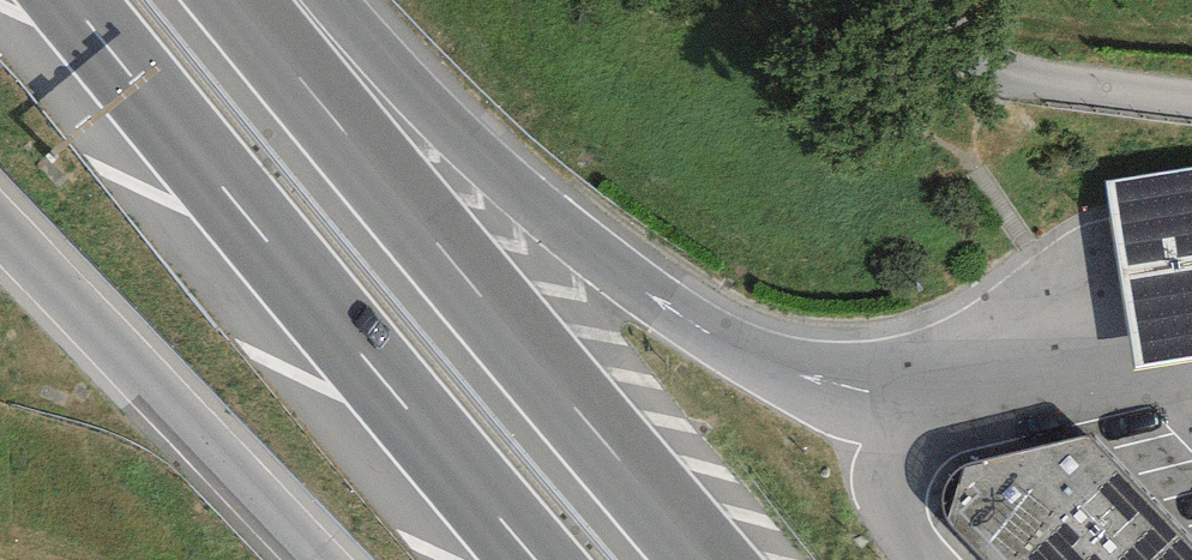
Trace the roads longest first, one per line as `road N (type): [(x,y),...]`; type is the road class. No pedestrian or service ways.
road 1 (motorway): [(918,409),(758,359),(659,304),(276,0)]
road 2 (motorway): [(708,559),(239,0)]
road 3 (motorway): [(67,0),(534,559)]
road 4 (motorway): [(0,226),(319,559)]
road 5 (residential): [(923,0),(970,66),(1191,100)]

